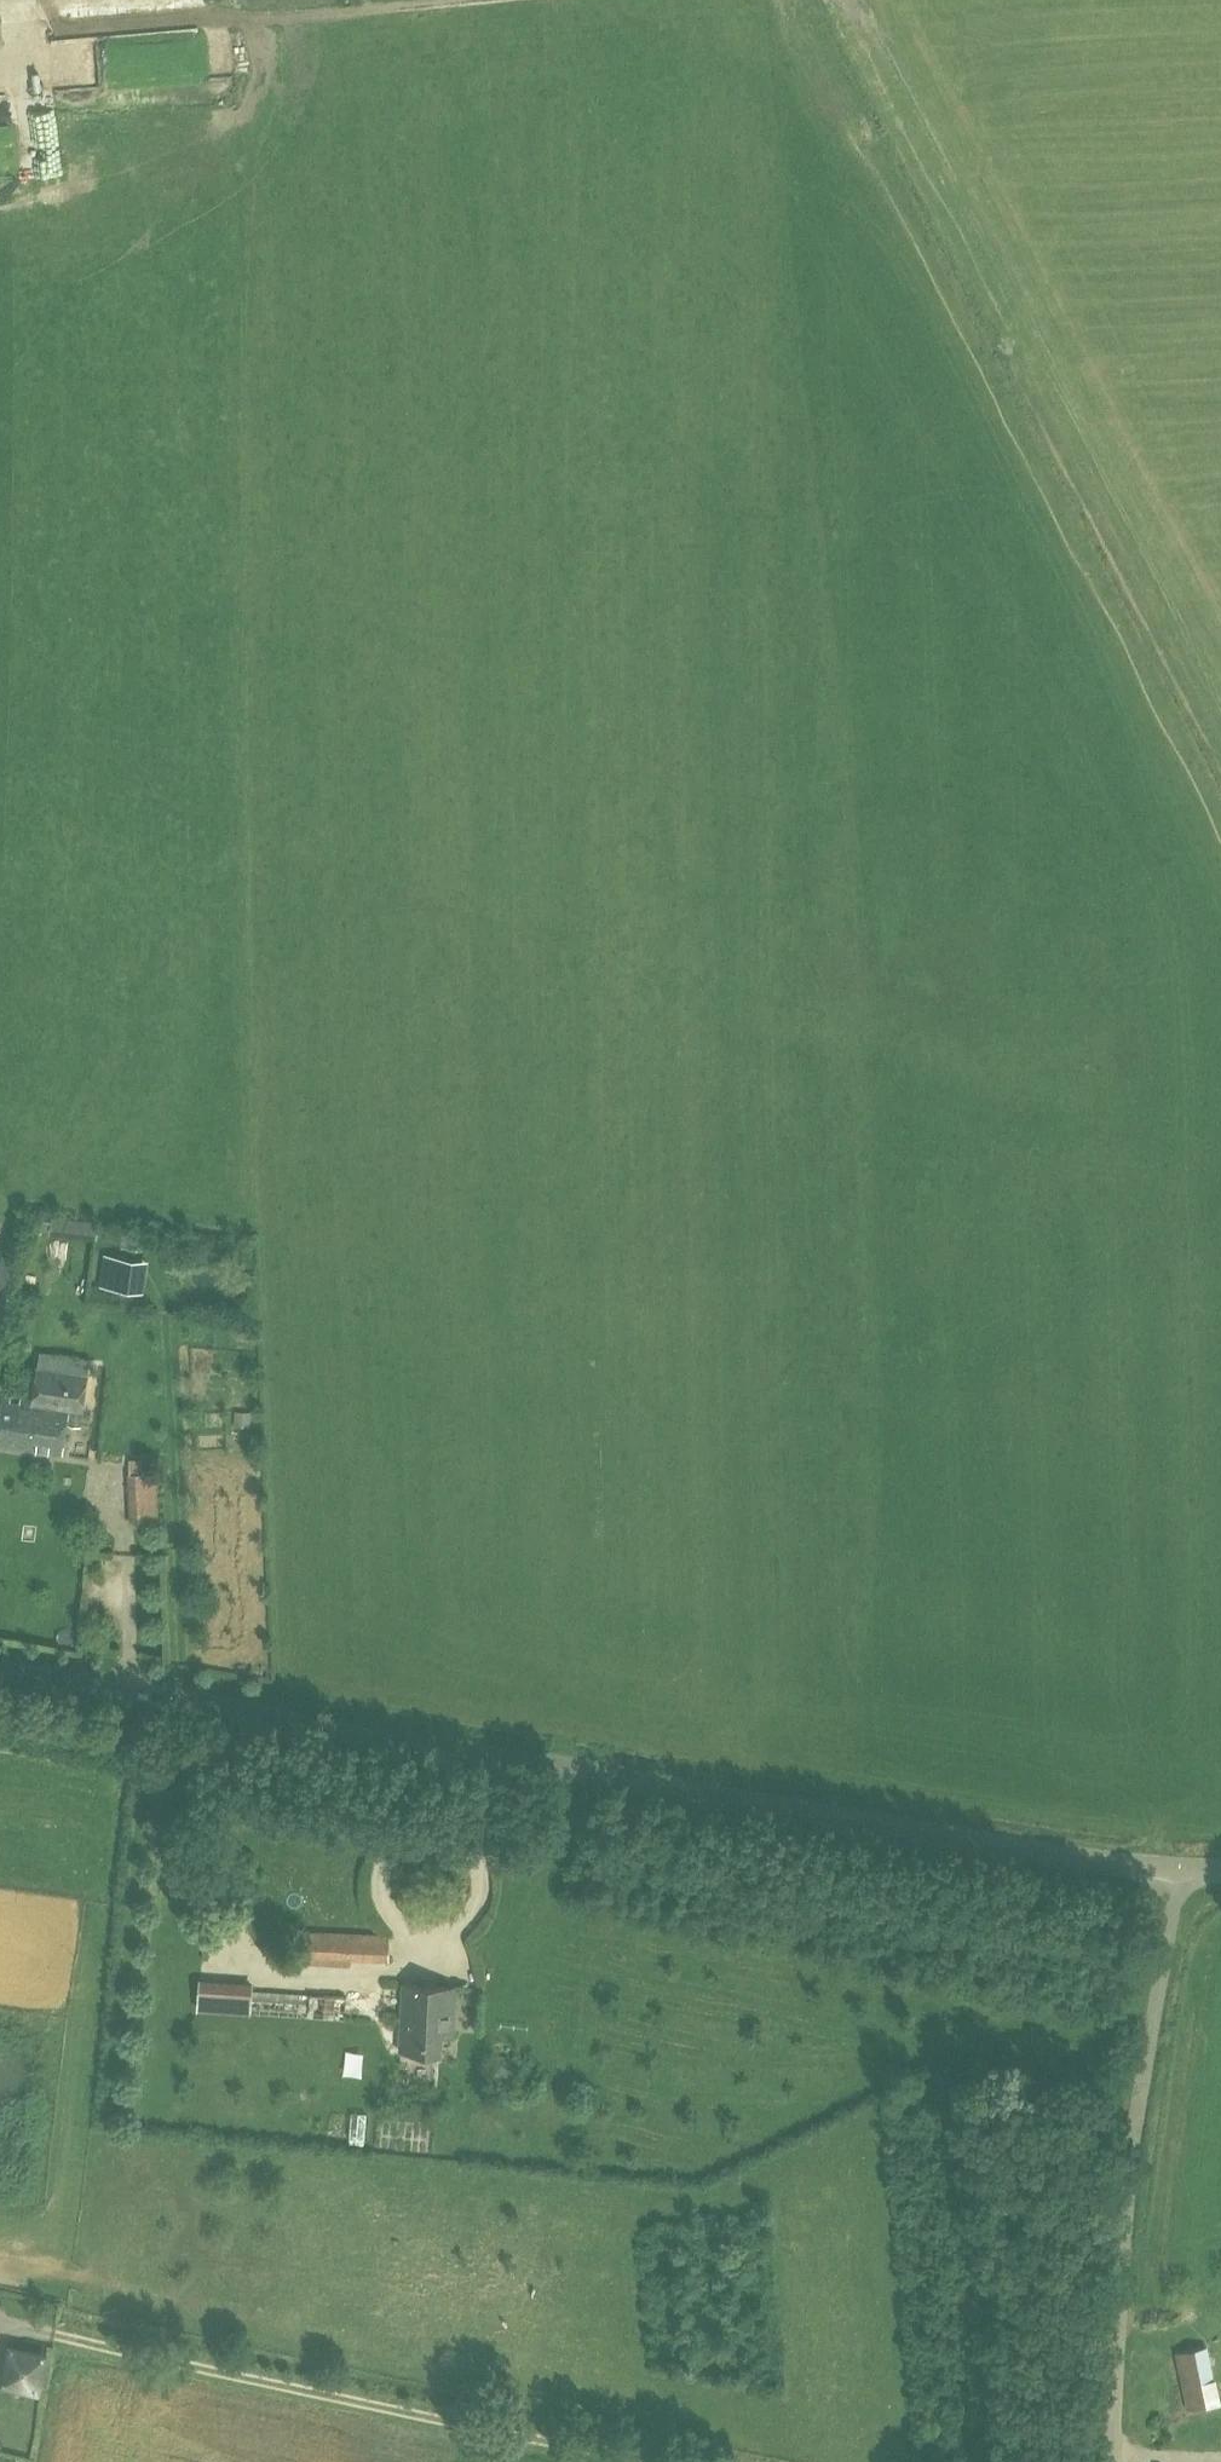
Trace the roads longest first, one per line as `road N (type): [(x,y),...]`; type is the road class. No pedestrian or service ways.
road 1 (tertiary): [(1175,1868),(1114,1864),(0,1676)]
road 2 (unclassified): [(1114,2461),(1128,2211),(1175,1868)]

